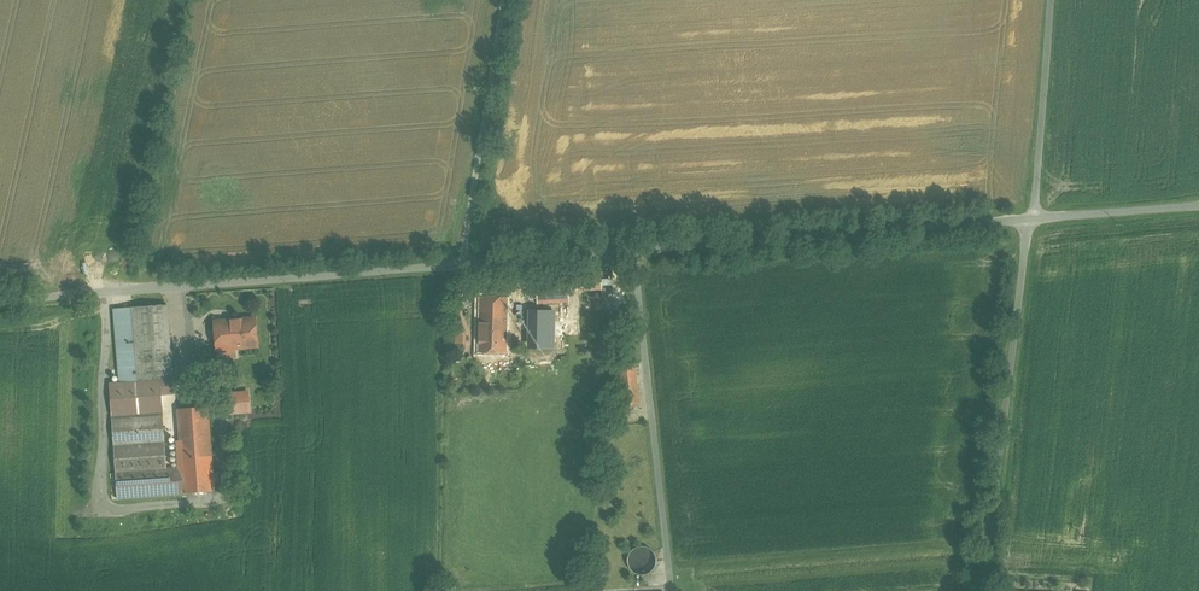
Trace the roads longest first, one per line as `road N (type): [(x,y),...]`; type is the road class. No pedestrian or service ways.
road 1 (unclassified): [(1032,221),(0,301)]
road 2 (unclassified): [(987,590),(1032,221)]
road 3 (unclassified): [(1032,221),(1050,0)]
road 4 (unclassified): [(1198,208),(1032,221)]

